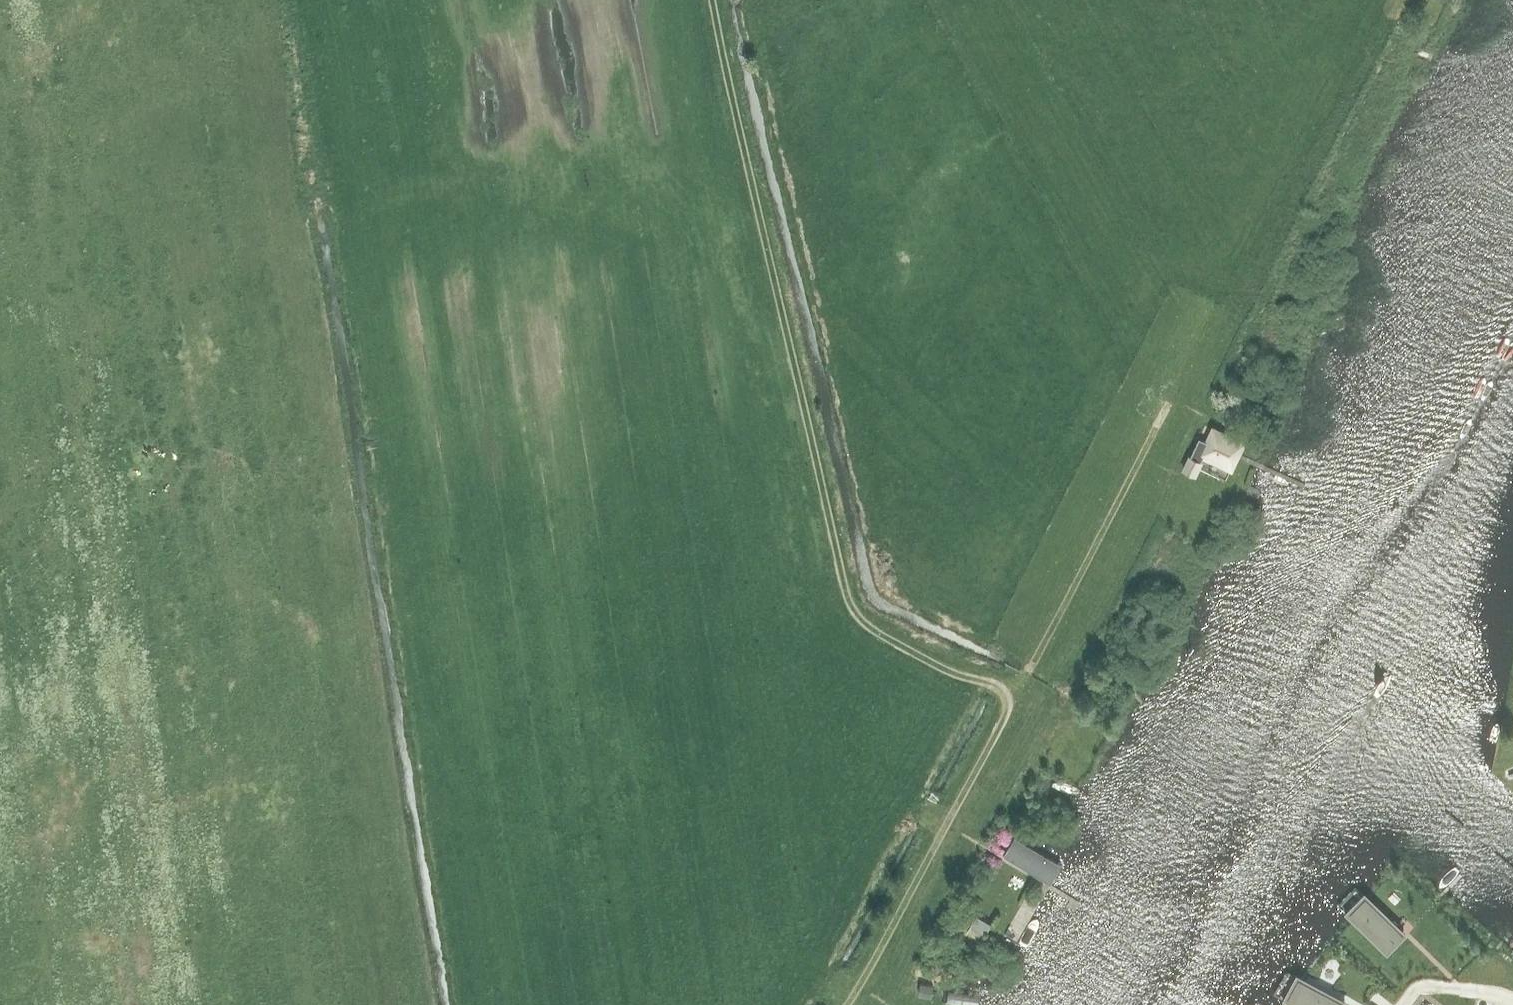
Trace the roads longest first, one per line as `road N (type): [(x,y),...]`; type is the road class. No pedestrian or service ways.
road 1 (track): [(723,0),(849,597),(882,637),(1017,705)]
road 2 (track): [(1168,406),(853,1004)]

